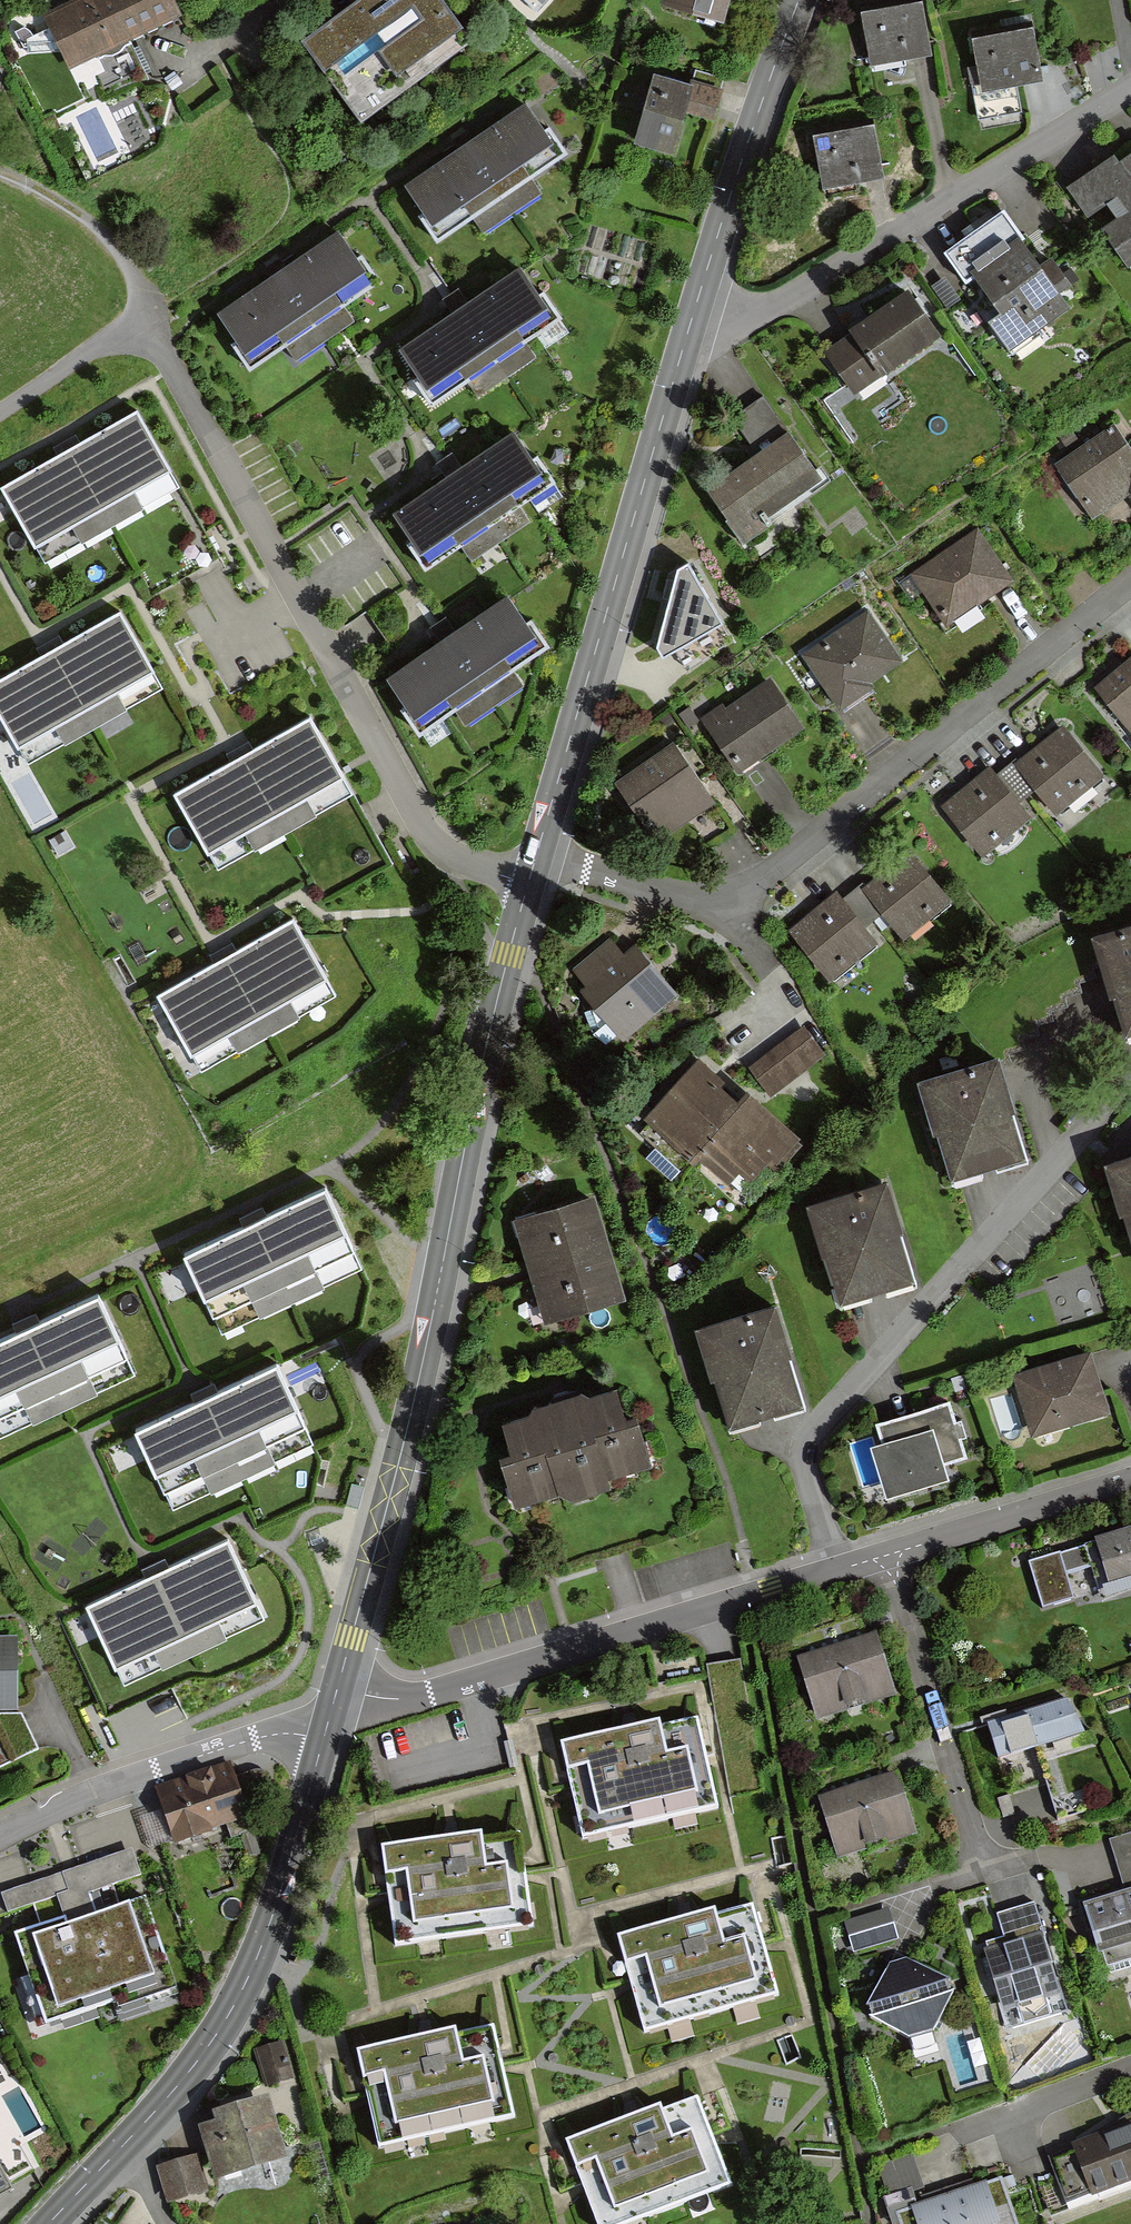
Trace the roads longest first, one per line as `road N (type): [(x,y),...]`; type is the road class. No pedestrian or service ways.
road 1 (residential): [(0,410),(103,338),(141,333),(161,345),(432,843),(449,857),(529,882)]
road 2 (tertiary): [(529,882),(467,1129),(417,1385),(338,1687)]
road 3 (residential): [(1130,586),(751,886),(718,897),(685,895),(538,852)]
road 4 (residential): [(837,1570),(805,1446),(1130,1080)]
road 5 (tertiary): [(695,307),(538,852)]
road 6 (tertiary): [(323,1738),(250,1975),(178,2090),(55,2223)]
road 7 (residential): [(338,1687),(384,1698),(429,1693),(837,1570)]
road 8 (residential): [(695,307),(733,318),(766,307),(1130,89)]
road 9 (residential): [(323,1738),(270,1734),(42,1806),(0,1829)]
road 10 (tertiary): [(799,0),(695,307)]
road 11 (residential): [(837,1570),(1130,1482)]
road 12 (track): [(0,173),(85,215),(115,245),(133,283),(141,333)]
road 13 (residential): [(1130,2072),(970,2128)]
road 14 (residential): [(282,0),(174,78)]

